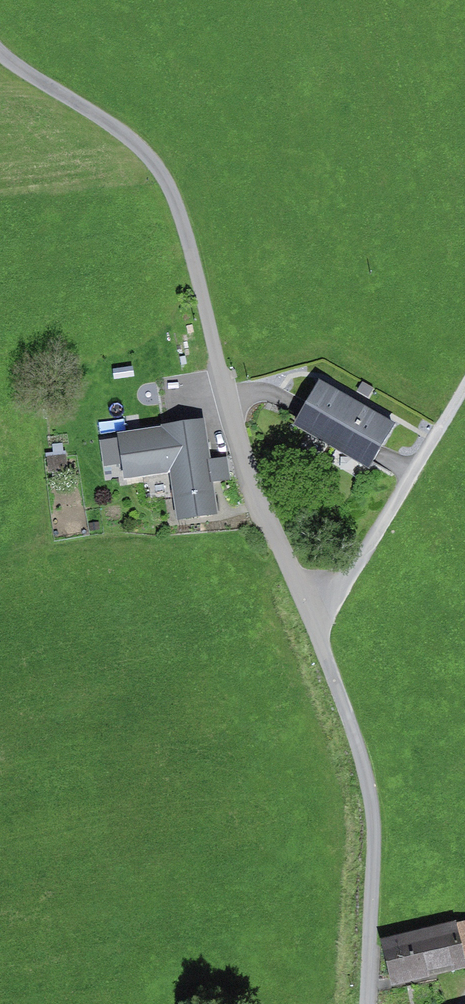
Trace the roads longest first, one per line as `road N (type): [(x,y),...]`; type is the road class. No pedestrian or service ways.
road 1 (unclassified): [(359,1003),(375,846),(372,791),(318,628),(243,451),(175,190),(141,148),(0,55)]
road 2 (track): [(464,388),(318,628)]

